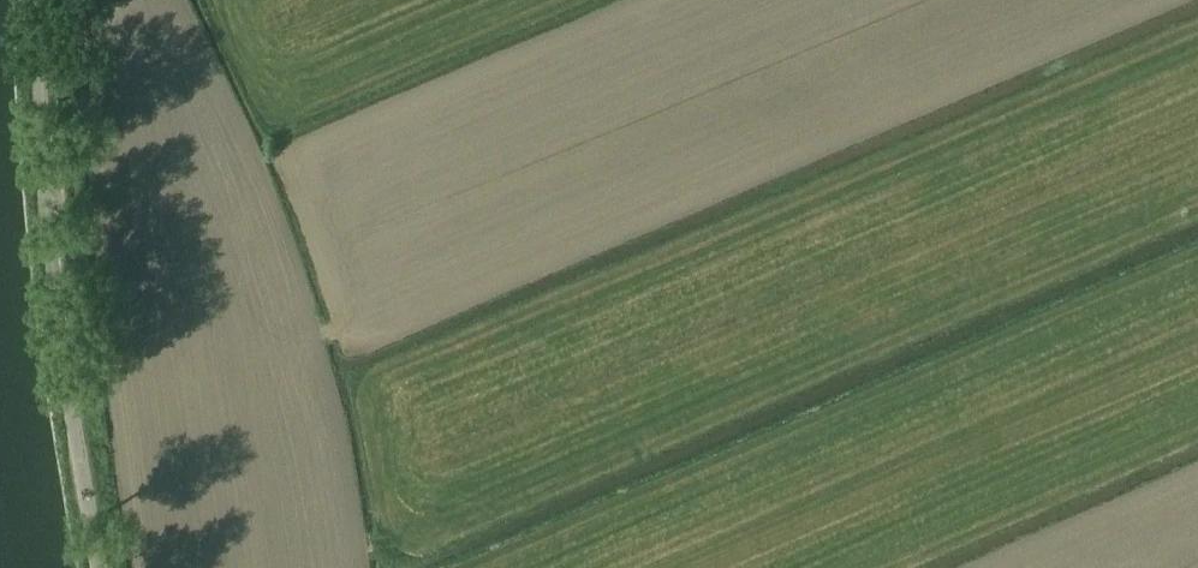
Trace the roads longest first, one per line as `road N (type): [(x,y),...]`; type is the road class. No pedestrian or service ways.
road 1 (unclassified): [(98,567),(48,289),(39,0)]

